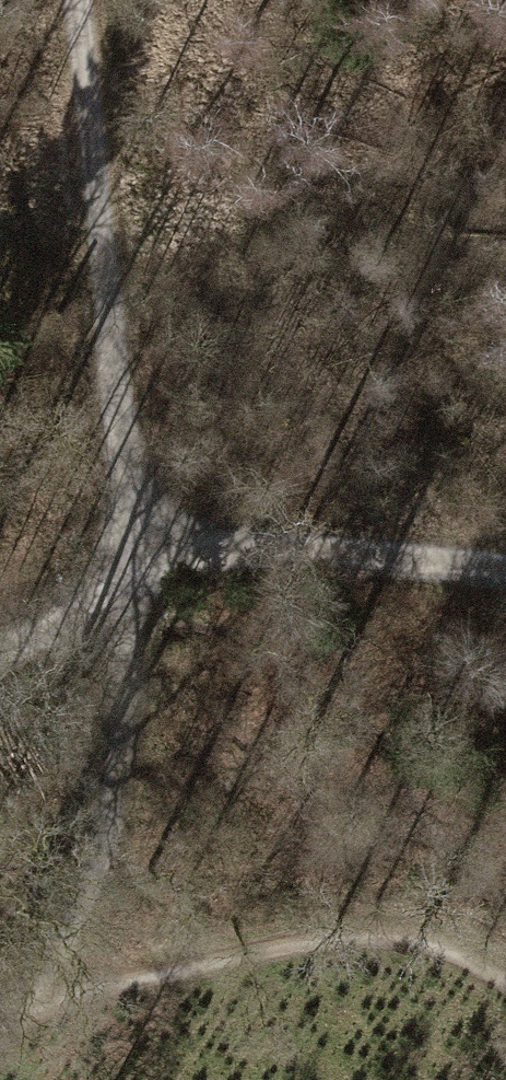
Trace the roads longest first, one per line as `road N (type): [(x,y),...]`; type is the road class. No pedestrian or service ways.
road 1 (track): [(83,0),(142,564)]
road 2 (track): [(142,564),(120,771),(23,1017)]
road 3 (track): [(142,564),(211,547),(505,567)]
road 4 (track): [(0,654),(142,564)]

